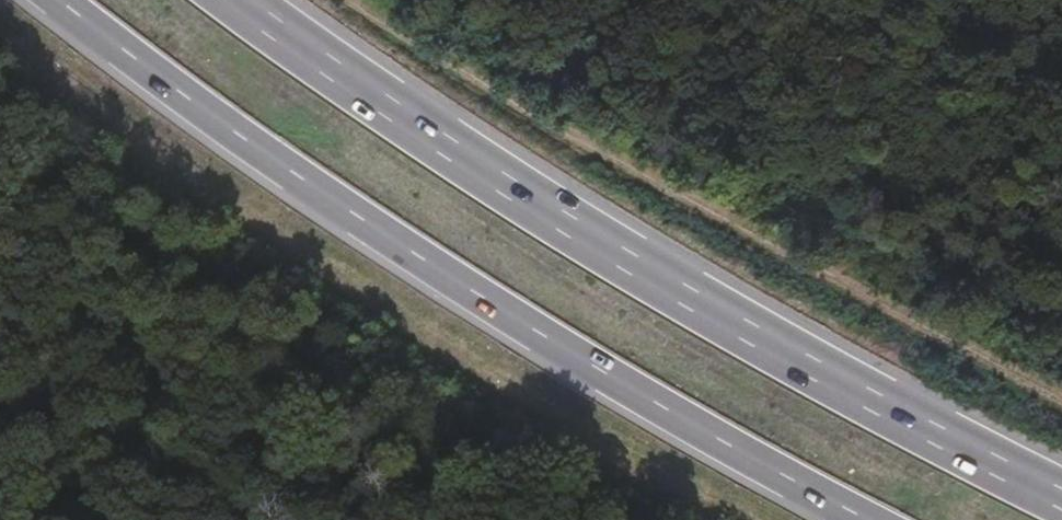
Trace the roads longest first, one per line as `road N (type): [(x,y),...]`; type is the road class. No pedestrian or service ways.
road 1 (trunk): [(1061,501),(748,339),(493,179),(232,0)]
road 2 (trunk): [(54,0),(424,263),(679,422),(862,519)]
road 3 (track): [(1061,401),(783,256),(367,0)]

